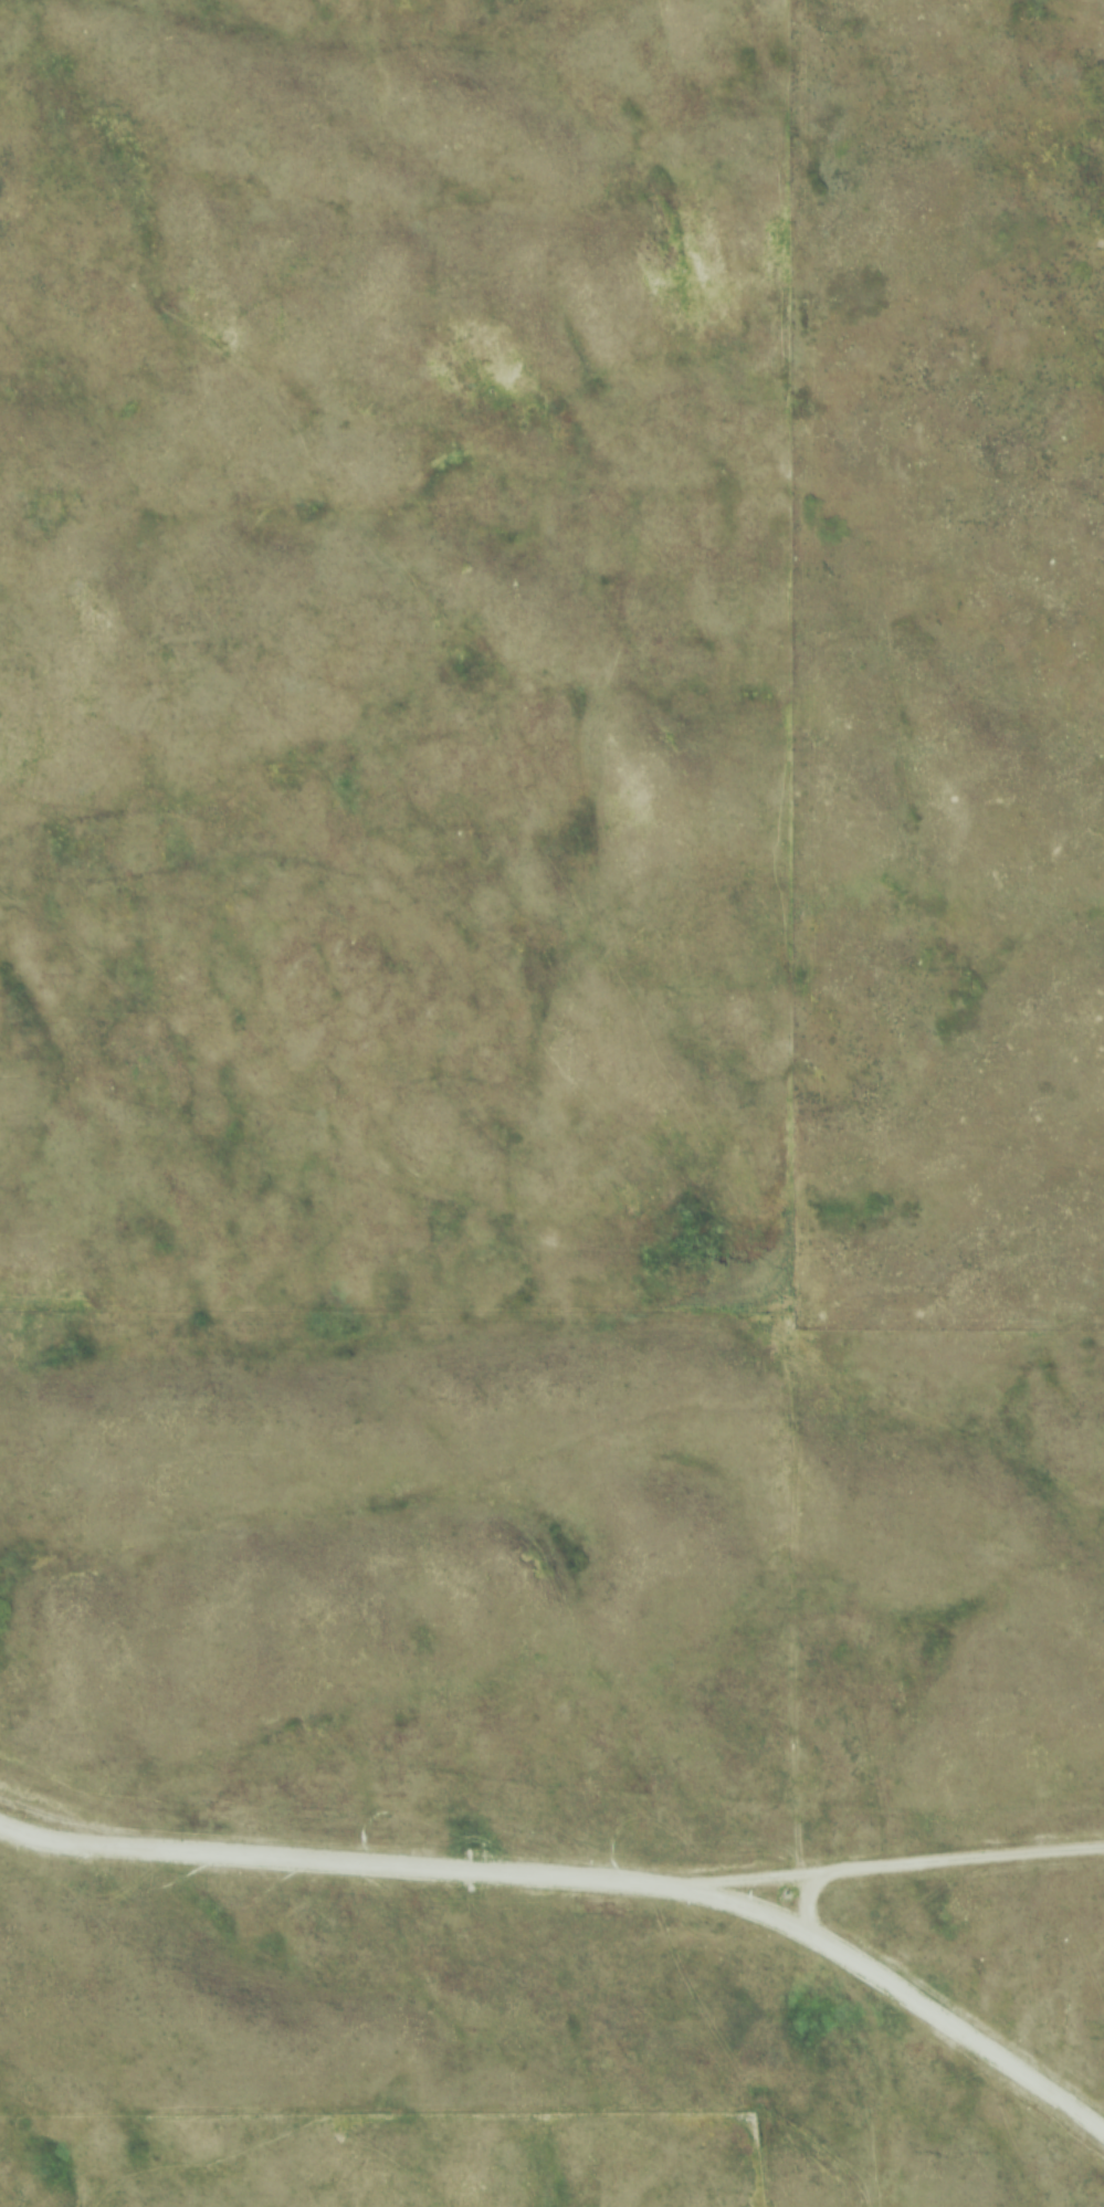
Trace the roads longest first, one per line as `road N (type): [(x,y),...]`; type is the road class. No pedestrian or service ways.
road 1 (residential): [(1103,1858),(685,1893),(153,1850),(64,1830),(0,1804)]

